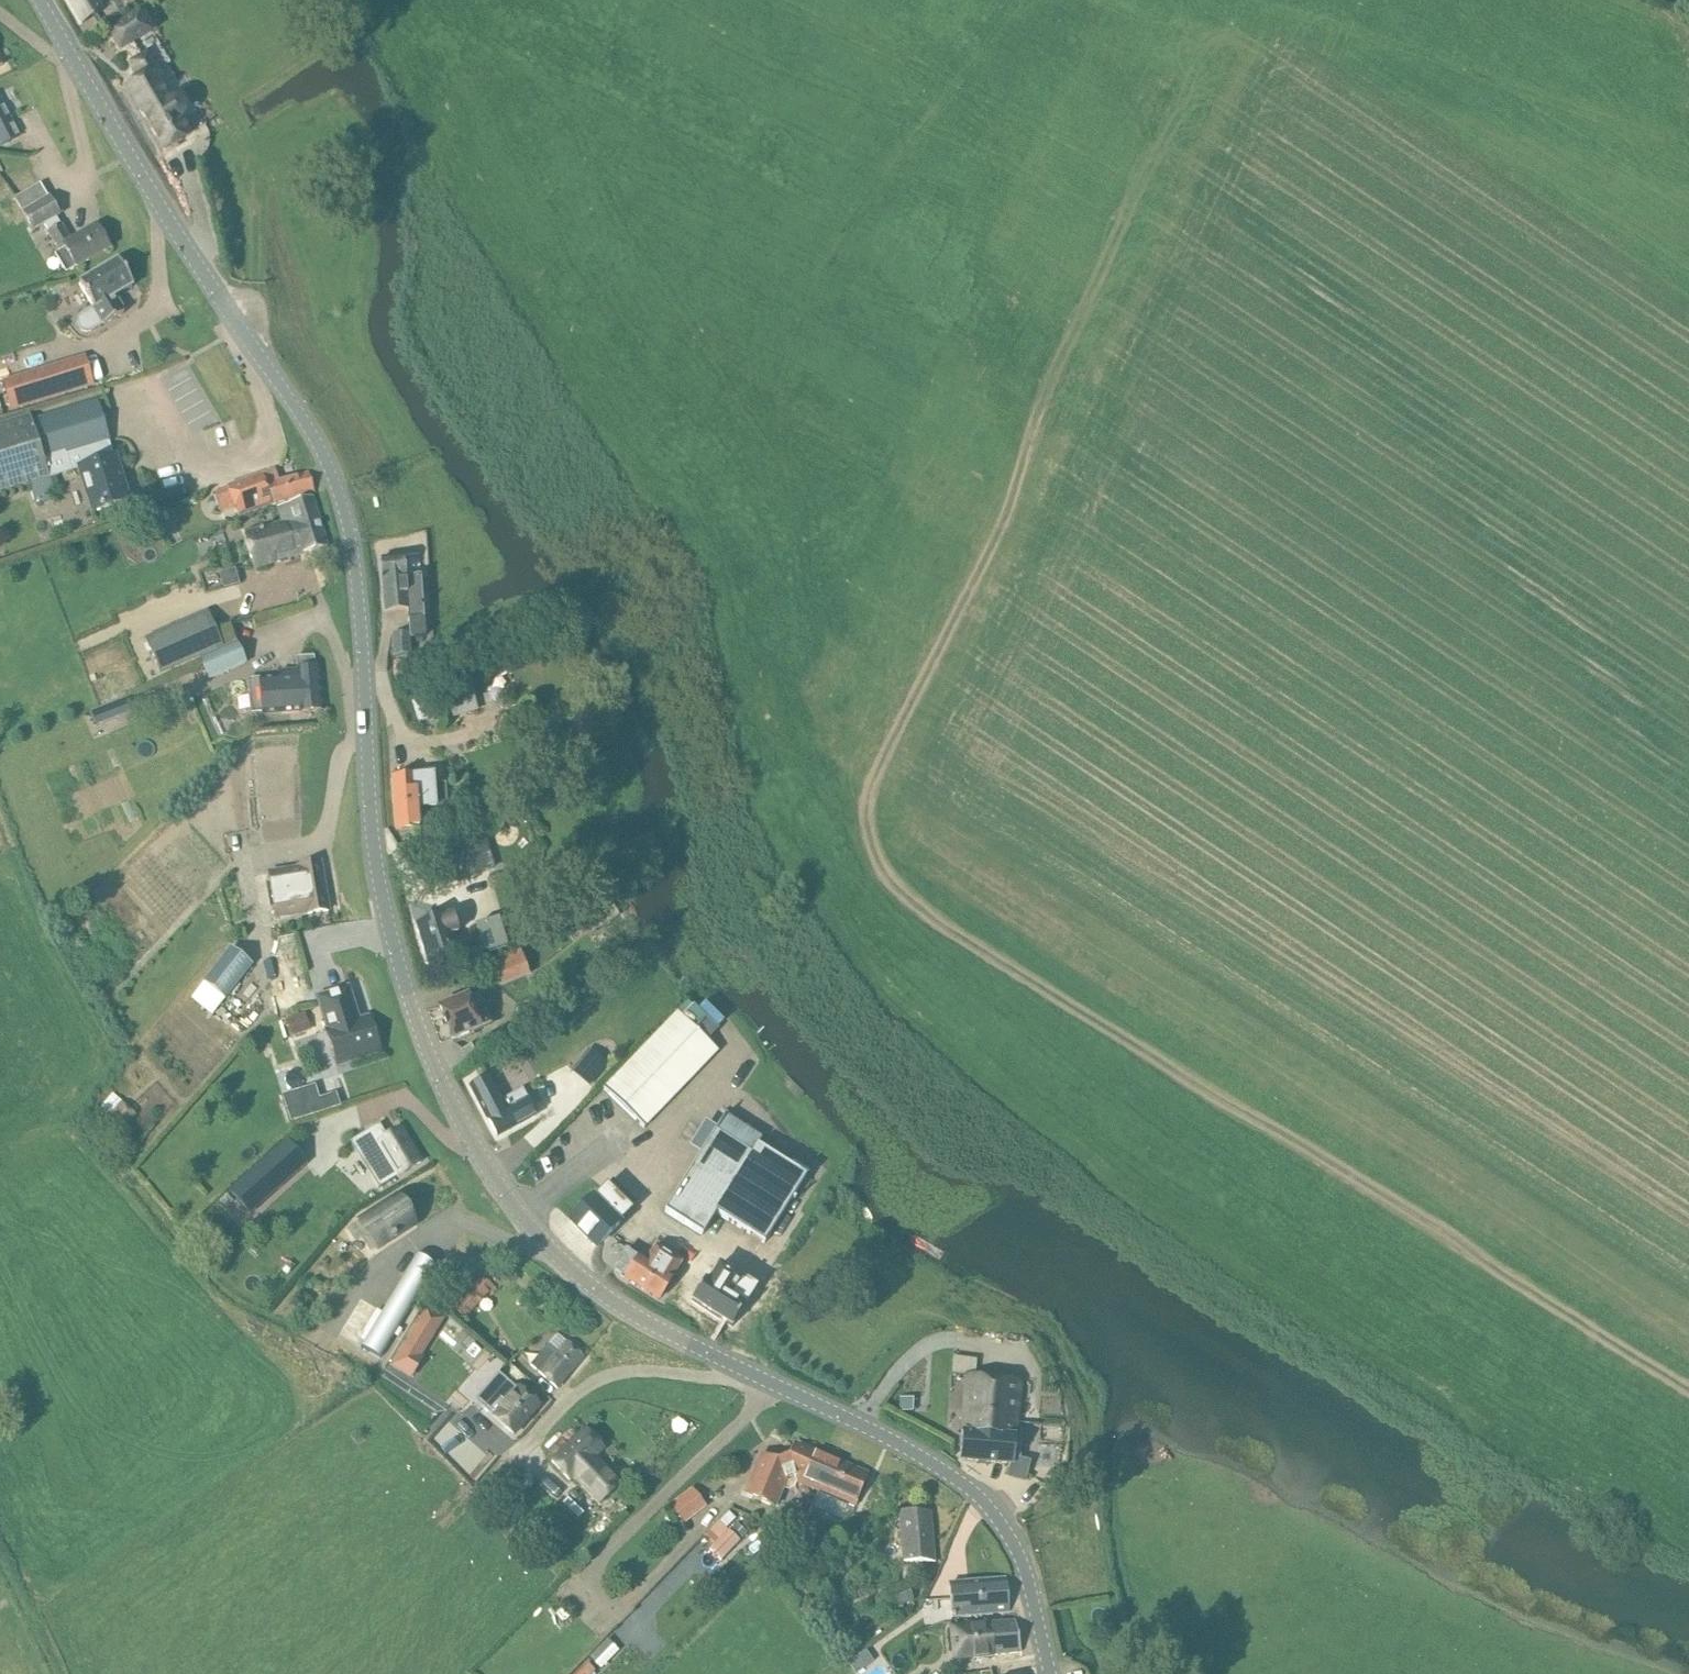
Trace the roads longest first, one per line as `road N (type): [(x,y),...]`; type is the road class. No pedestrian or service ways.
road 1 (tertiary): [(1050,1673),(1027,1573),(999,1517),(971,1488),(876,1432),(666,1333),(576,1273),(477,1152),(429,1048),(390,925),(369,783),(354,556),(323,449),(189,250),(42,0)]

